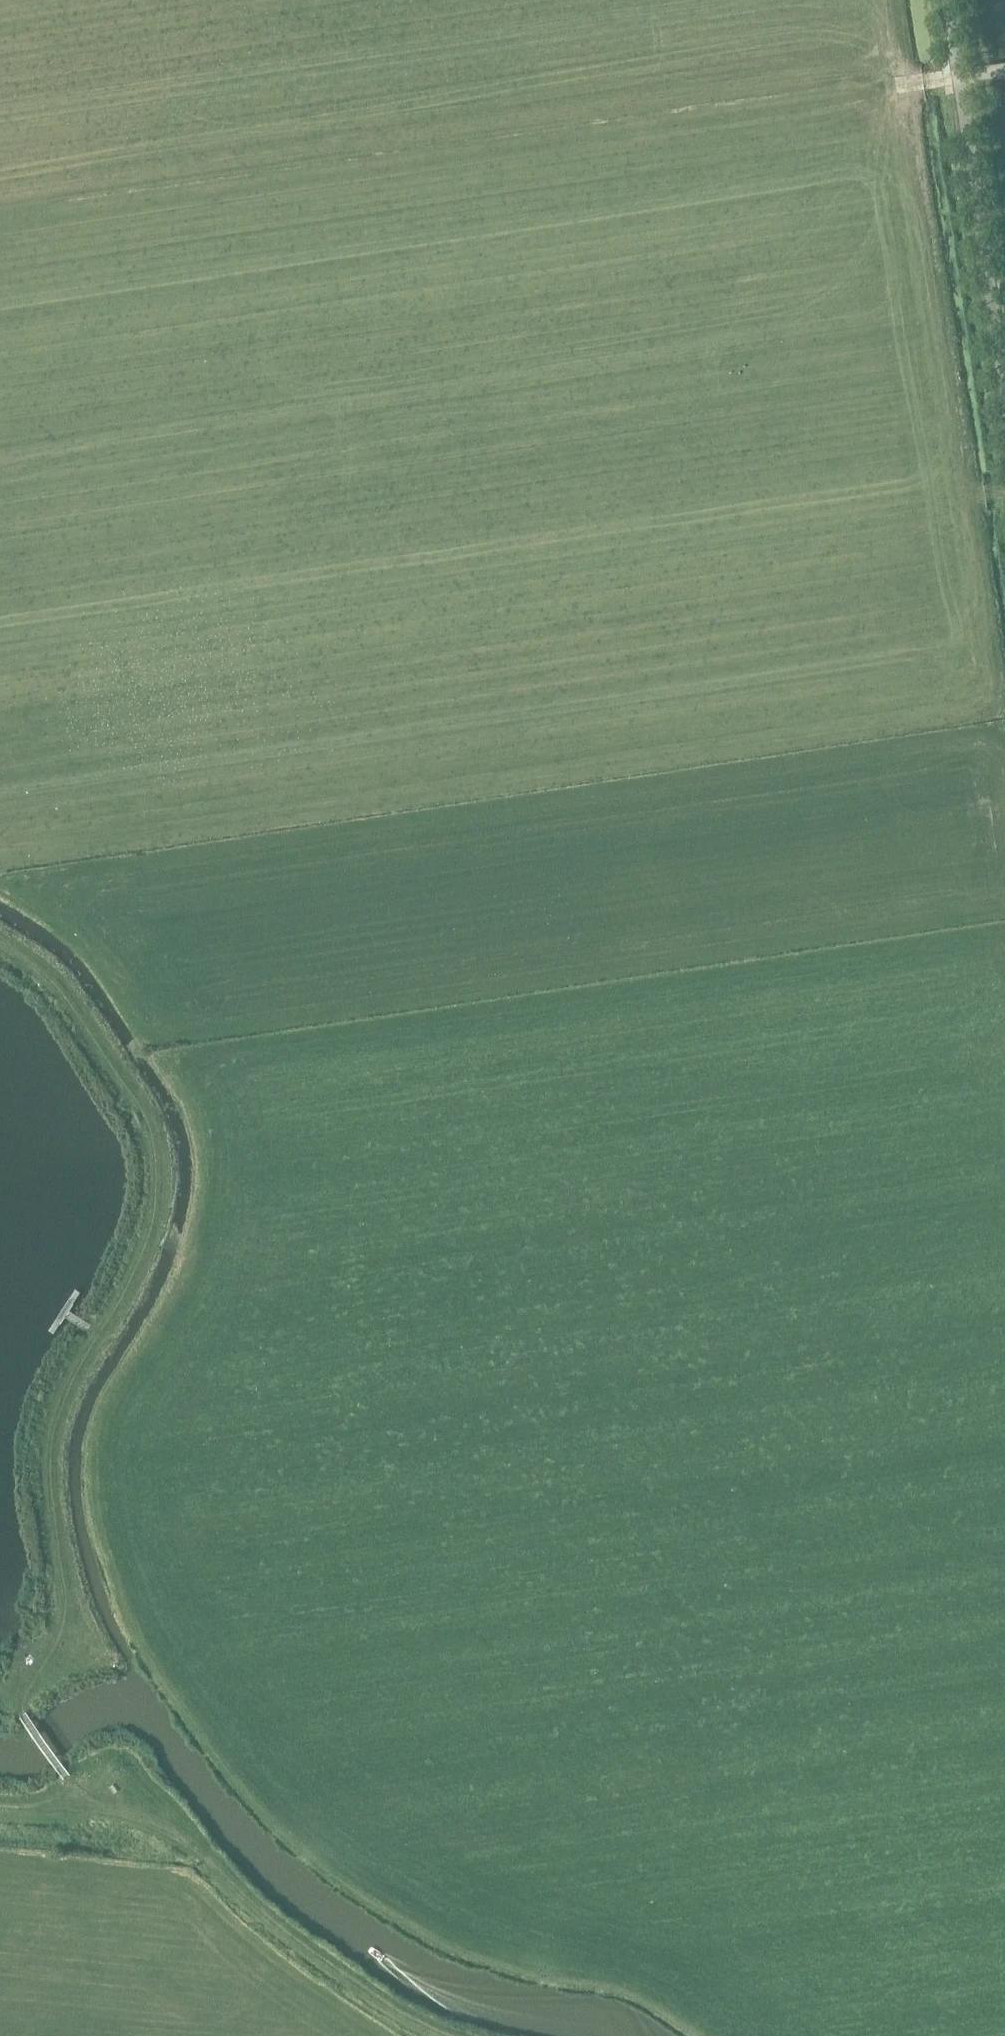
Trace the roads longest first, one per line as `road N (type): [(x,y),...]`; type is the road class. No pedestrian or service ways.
road 1 (unclassified): [(1004,400),(947,0)]

